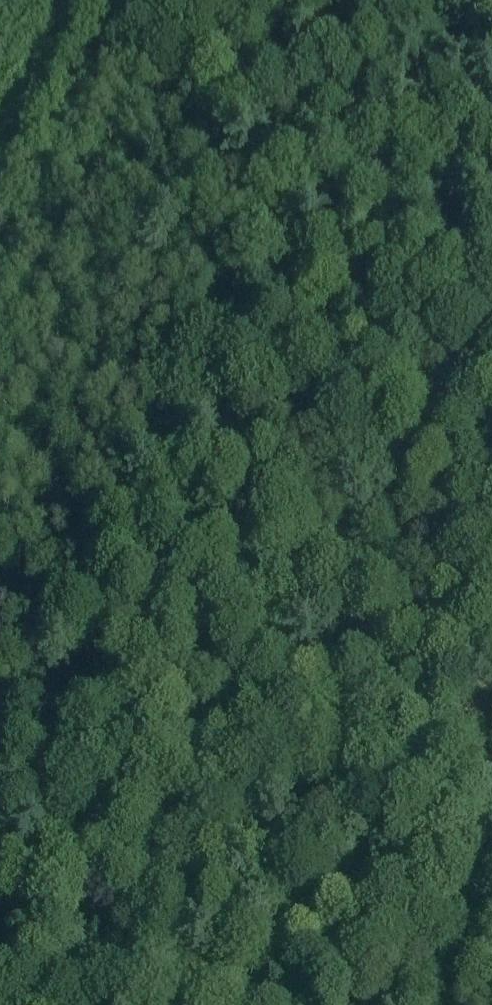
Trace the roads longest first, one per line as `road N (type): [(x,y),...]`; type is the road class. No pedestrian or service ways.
road 1 (track): [(491,235),(130,64),(79,76),(0,243)]

